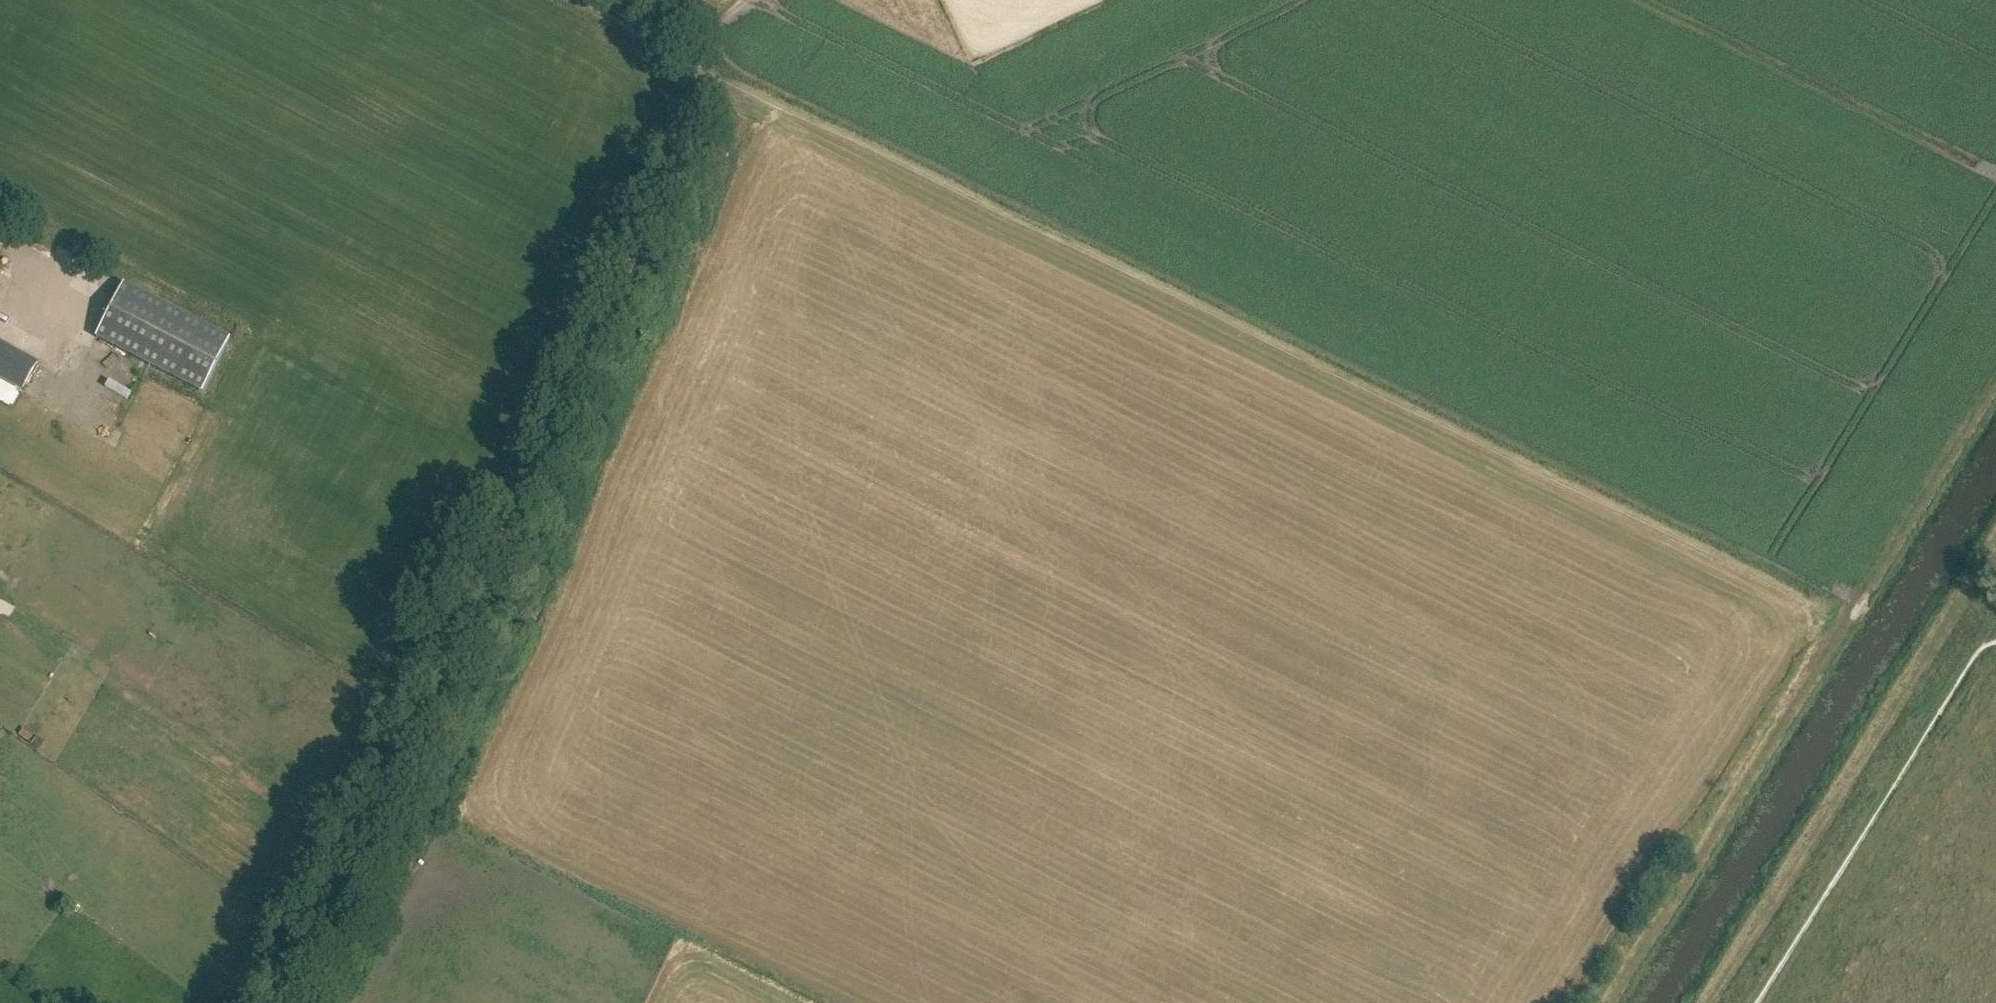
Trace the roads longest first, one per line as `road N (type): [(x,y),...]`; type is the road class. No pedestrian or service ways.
road 1 (track): [(586,0),(676,57),(690,79),(682,148),(277,1002)]

